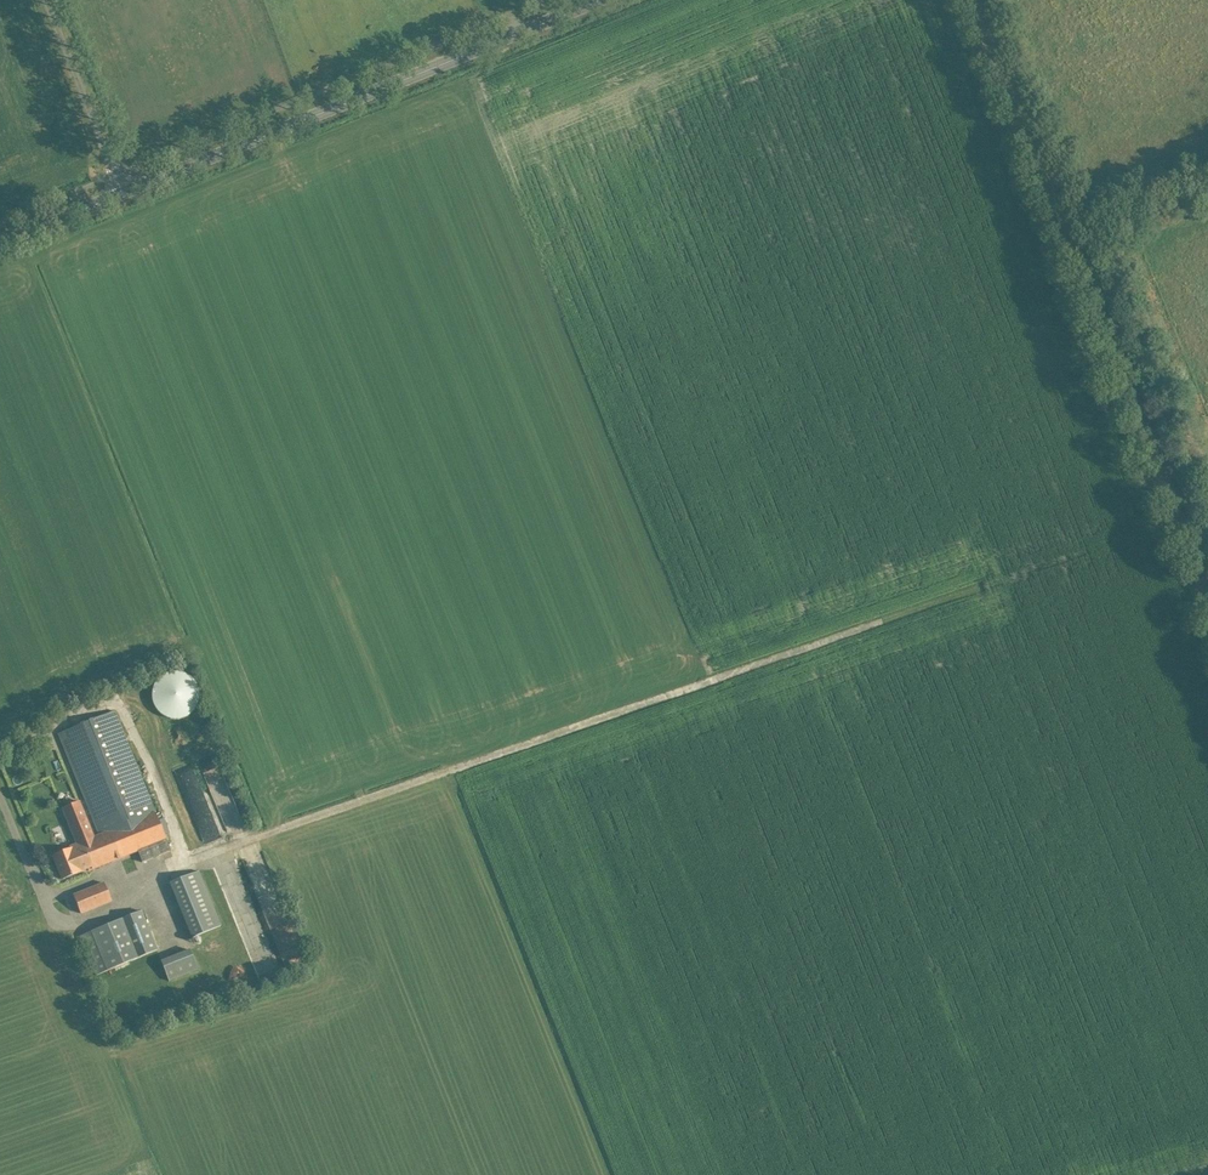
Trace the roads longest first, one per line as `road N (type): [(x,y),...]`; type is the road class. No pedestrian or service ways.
road 1 (track): [(166,874),(972,592)]
road 2 (track): [(973,0),(1207,585)]
road 3 (tertiary): [(130,187),(592,0)]
road 4 (unclassified): [(130,187),(55,0)]
road 5 (tertiary): [(0,239),(130,187)]

